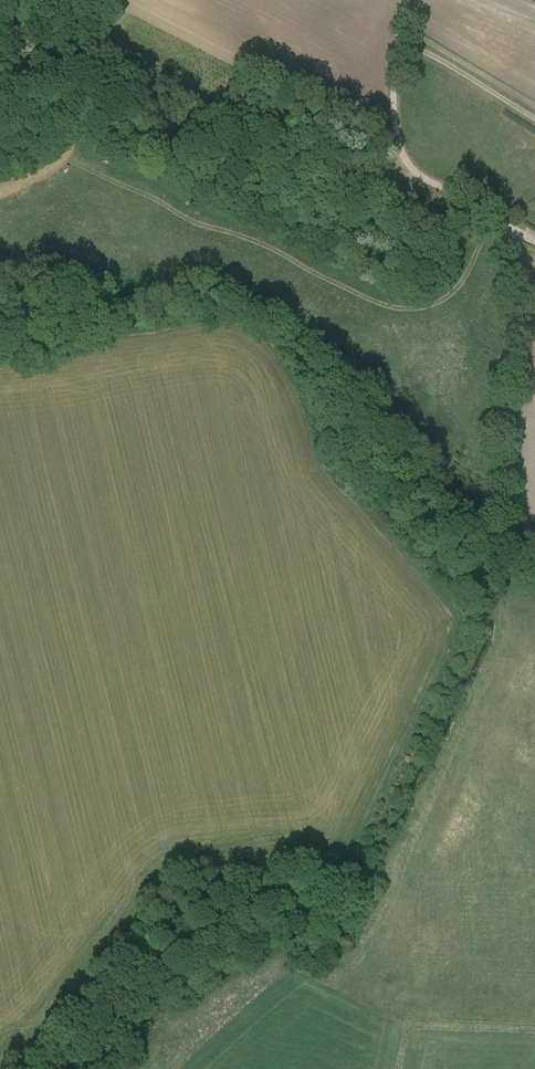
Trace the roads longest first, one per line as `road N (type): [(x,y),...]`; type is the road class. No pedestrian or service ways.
road 1 (track): [(534,541),(519,512),(507,458),(523,332),(515,270),(487,219),(396,167),(396,12)]

